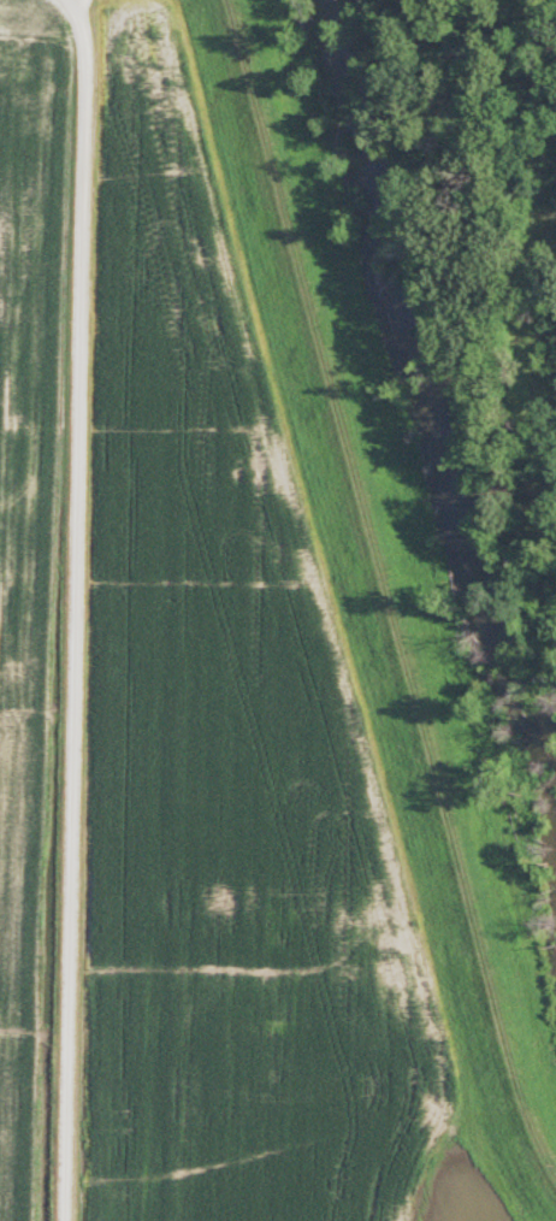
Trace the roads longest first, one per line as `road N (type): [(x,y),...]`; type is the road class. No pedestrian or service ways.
road 1 (residential): [(62,1220),(87,48),(73,0)]

